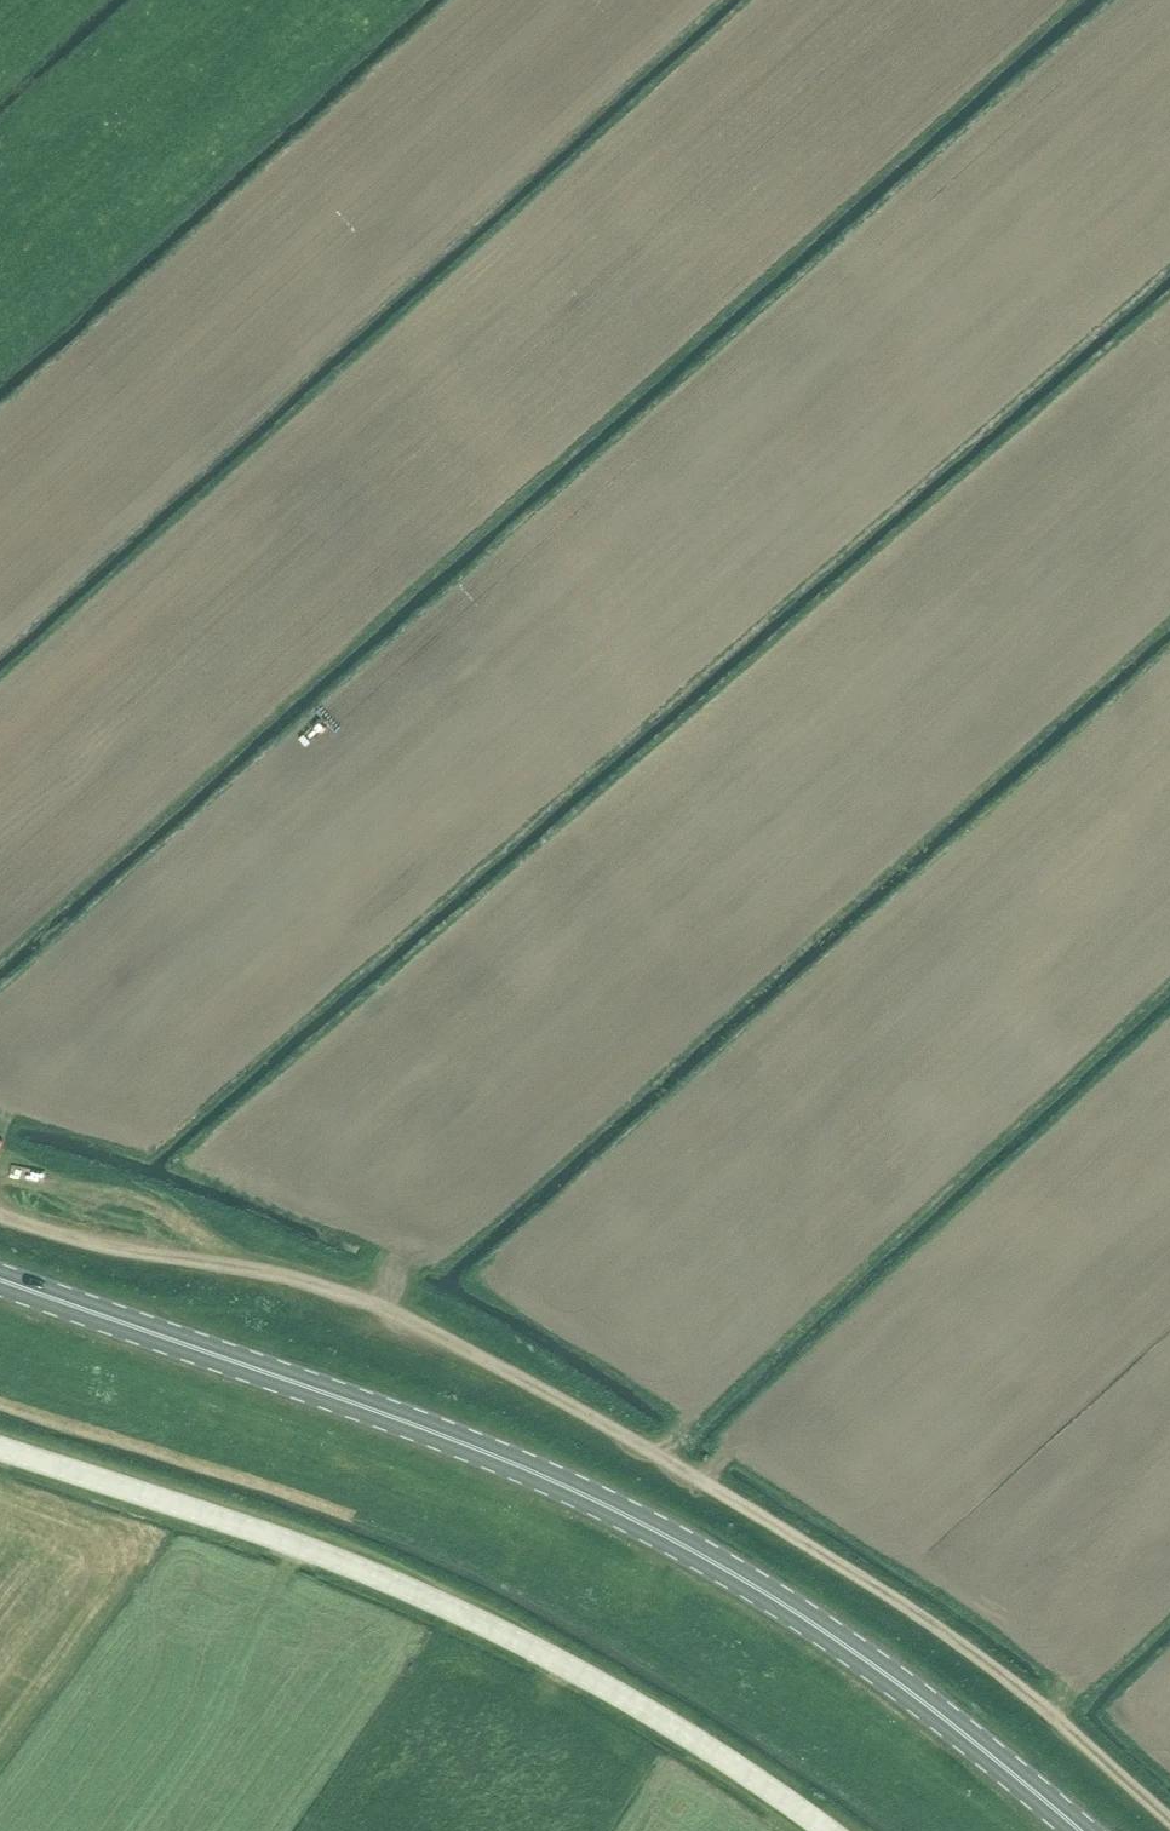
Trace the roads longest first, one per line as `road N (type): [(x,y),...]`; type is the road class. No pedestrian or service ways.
road 1 (track): [(1169,1819),(958,1641),(710,1484),(396,1312),(284,1273),(116,1248),(0,1213)]
road 2 (primary): [(1078,1830),(853,1651),(649,1528),(451,1439),(0,1281)]
road 3 (unclassified): [(825,1830),(594,1682),(412,1592),(0,1450)]

